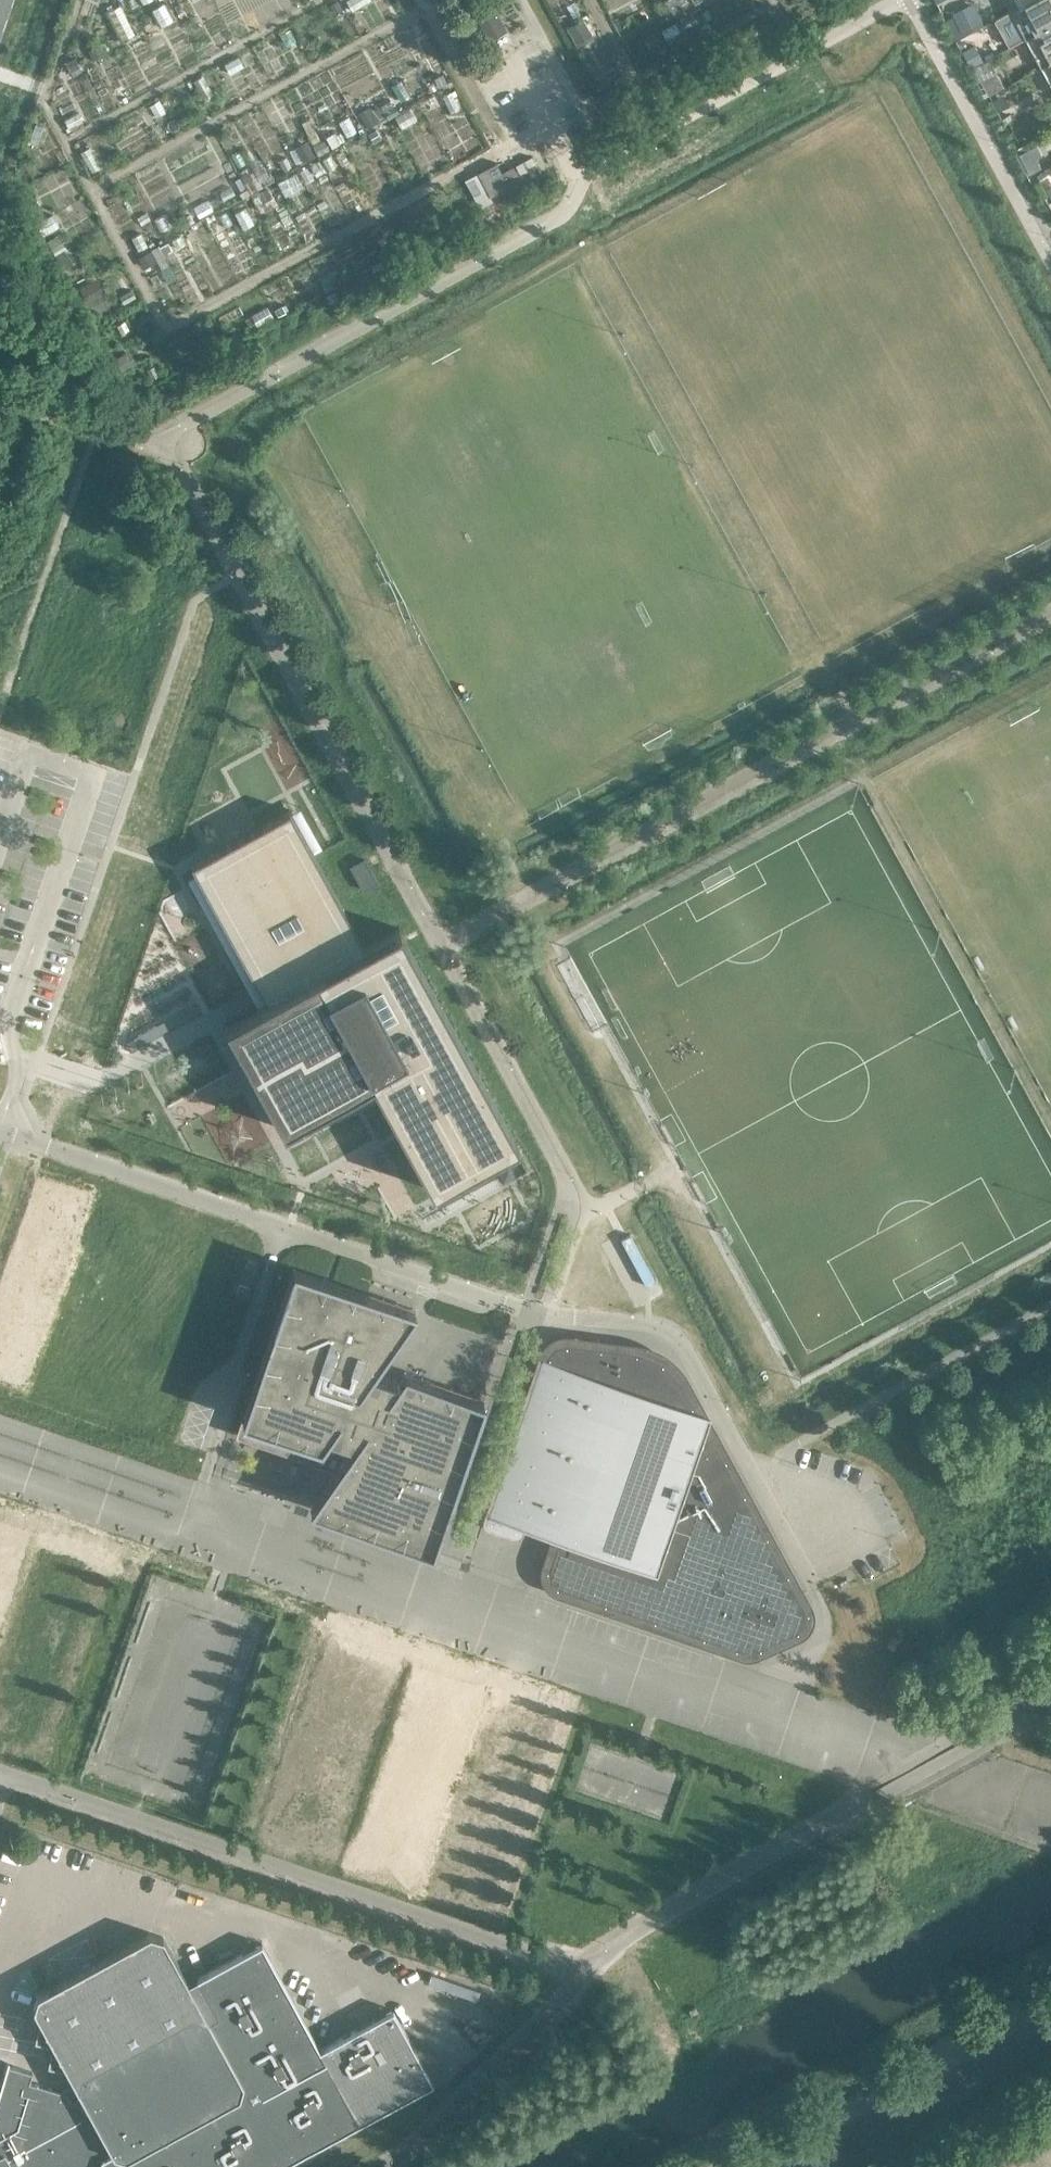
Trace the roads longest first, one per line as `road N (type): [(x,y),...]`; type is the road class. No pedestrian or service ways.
road 1 (unclassified): [(0,1130),(542,1316)]

